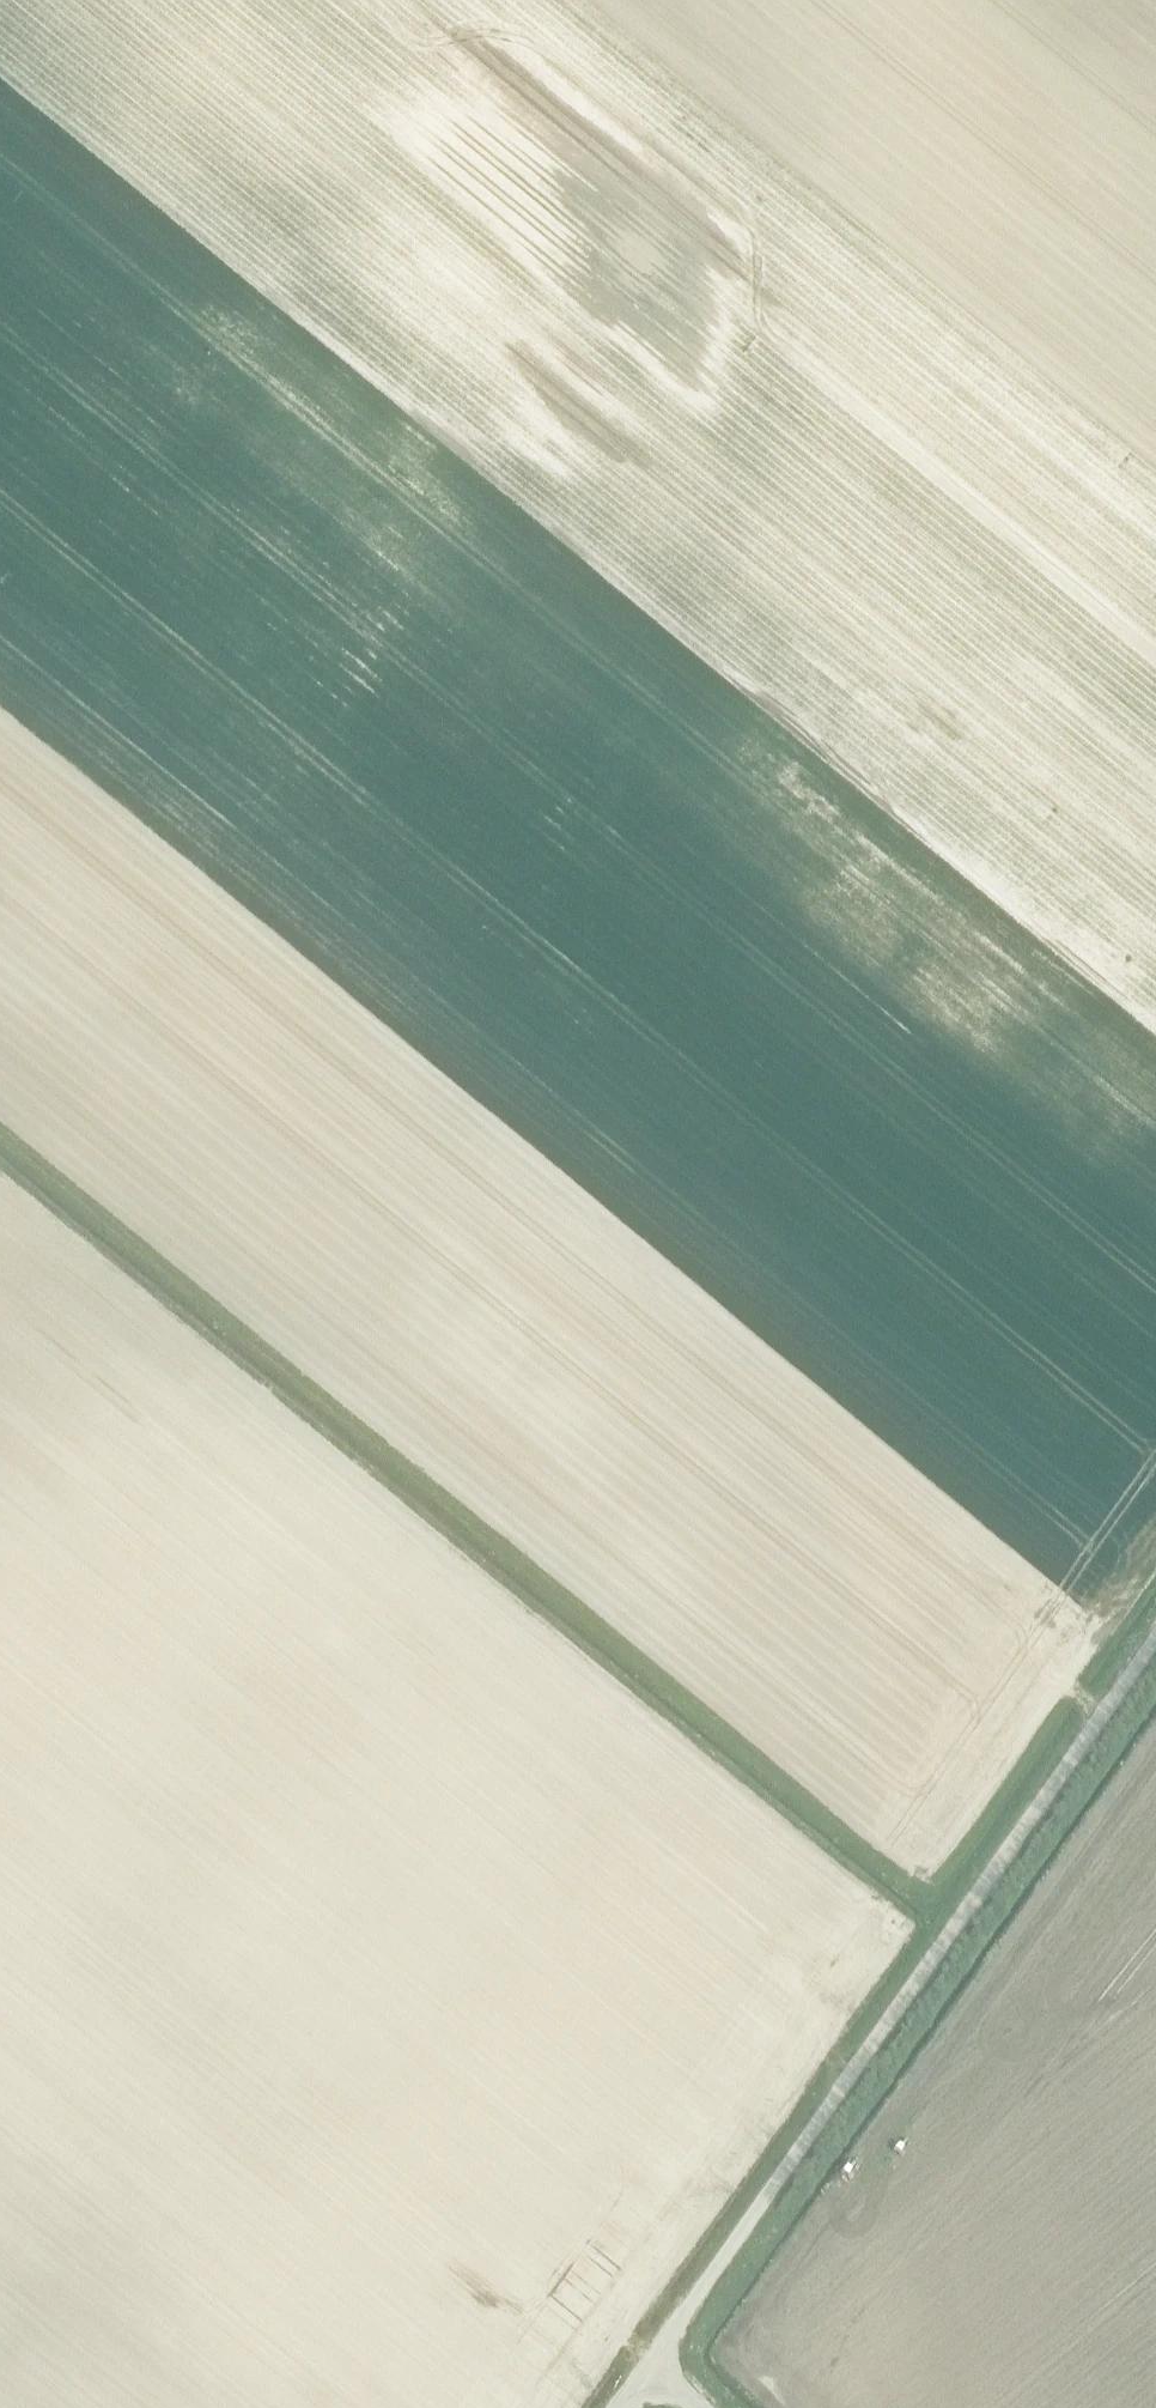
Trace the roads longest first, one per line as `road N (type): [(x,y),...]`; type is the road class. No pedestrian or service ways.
road 1 (unclassified): [(653,2369),(1155,1633)]

